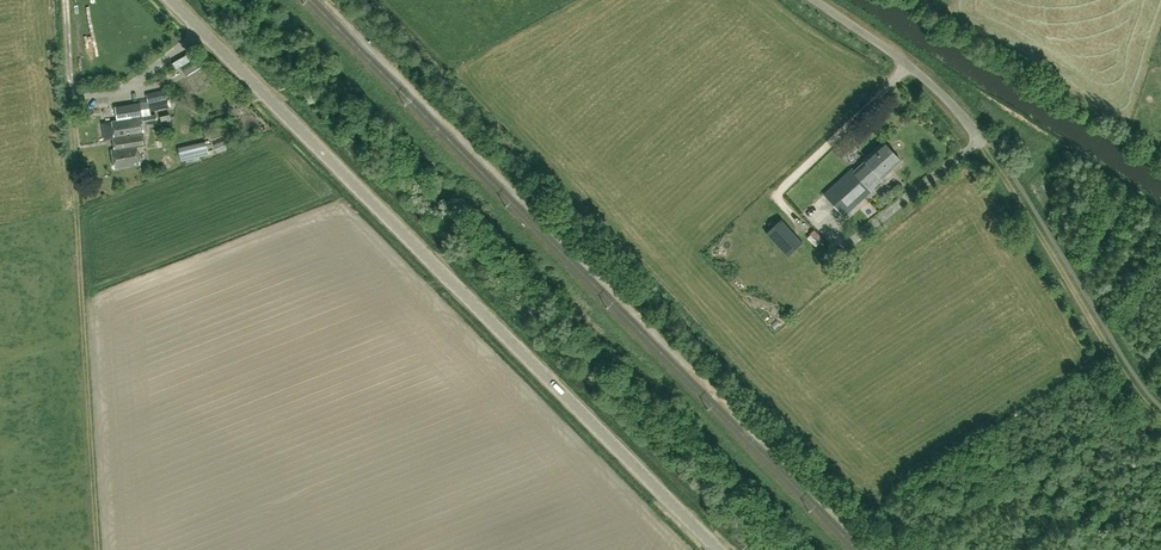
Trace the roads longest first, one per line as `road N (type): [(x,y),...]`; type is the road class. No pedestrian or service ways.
road 1 (tertiary): [(719,549),(171,0)]
road 2 (unclassified): [(982,139),(909,66),(815,0)]

